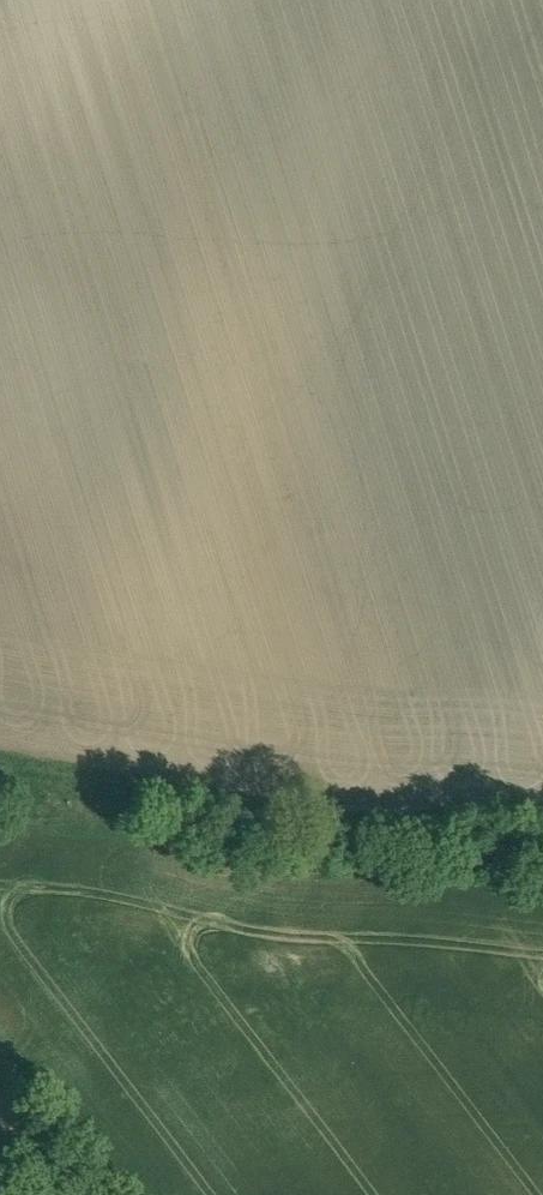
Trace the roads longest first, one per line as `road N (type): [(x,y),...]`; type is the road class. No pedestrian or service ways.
road 1 (track): [(542,845),(418,820),(0,760)]

